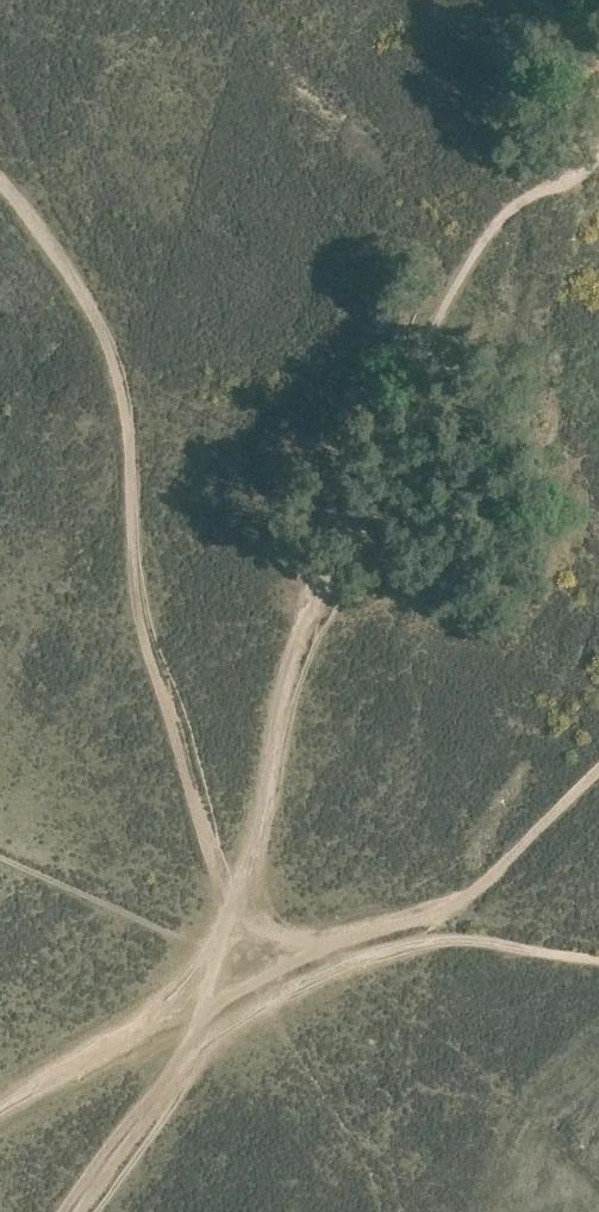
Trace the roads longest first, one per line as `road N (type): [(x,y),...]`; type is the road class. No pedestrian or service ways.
road 1 (track): [(0,192),(103,339),(119,380),(134,596),(242,958)]
road 2 (track): [(216,1007),(81,1211)]
road 3 (track): [(216,1007),(342,941)]

